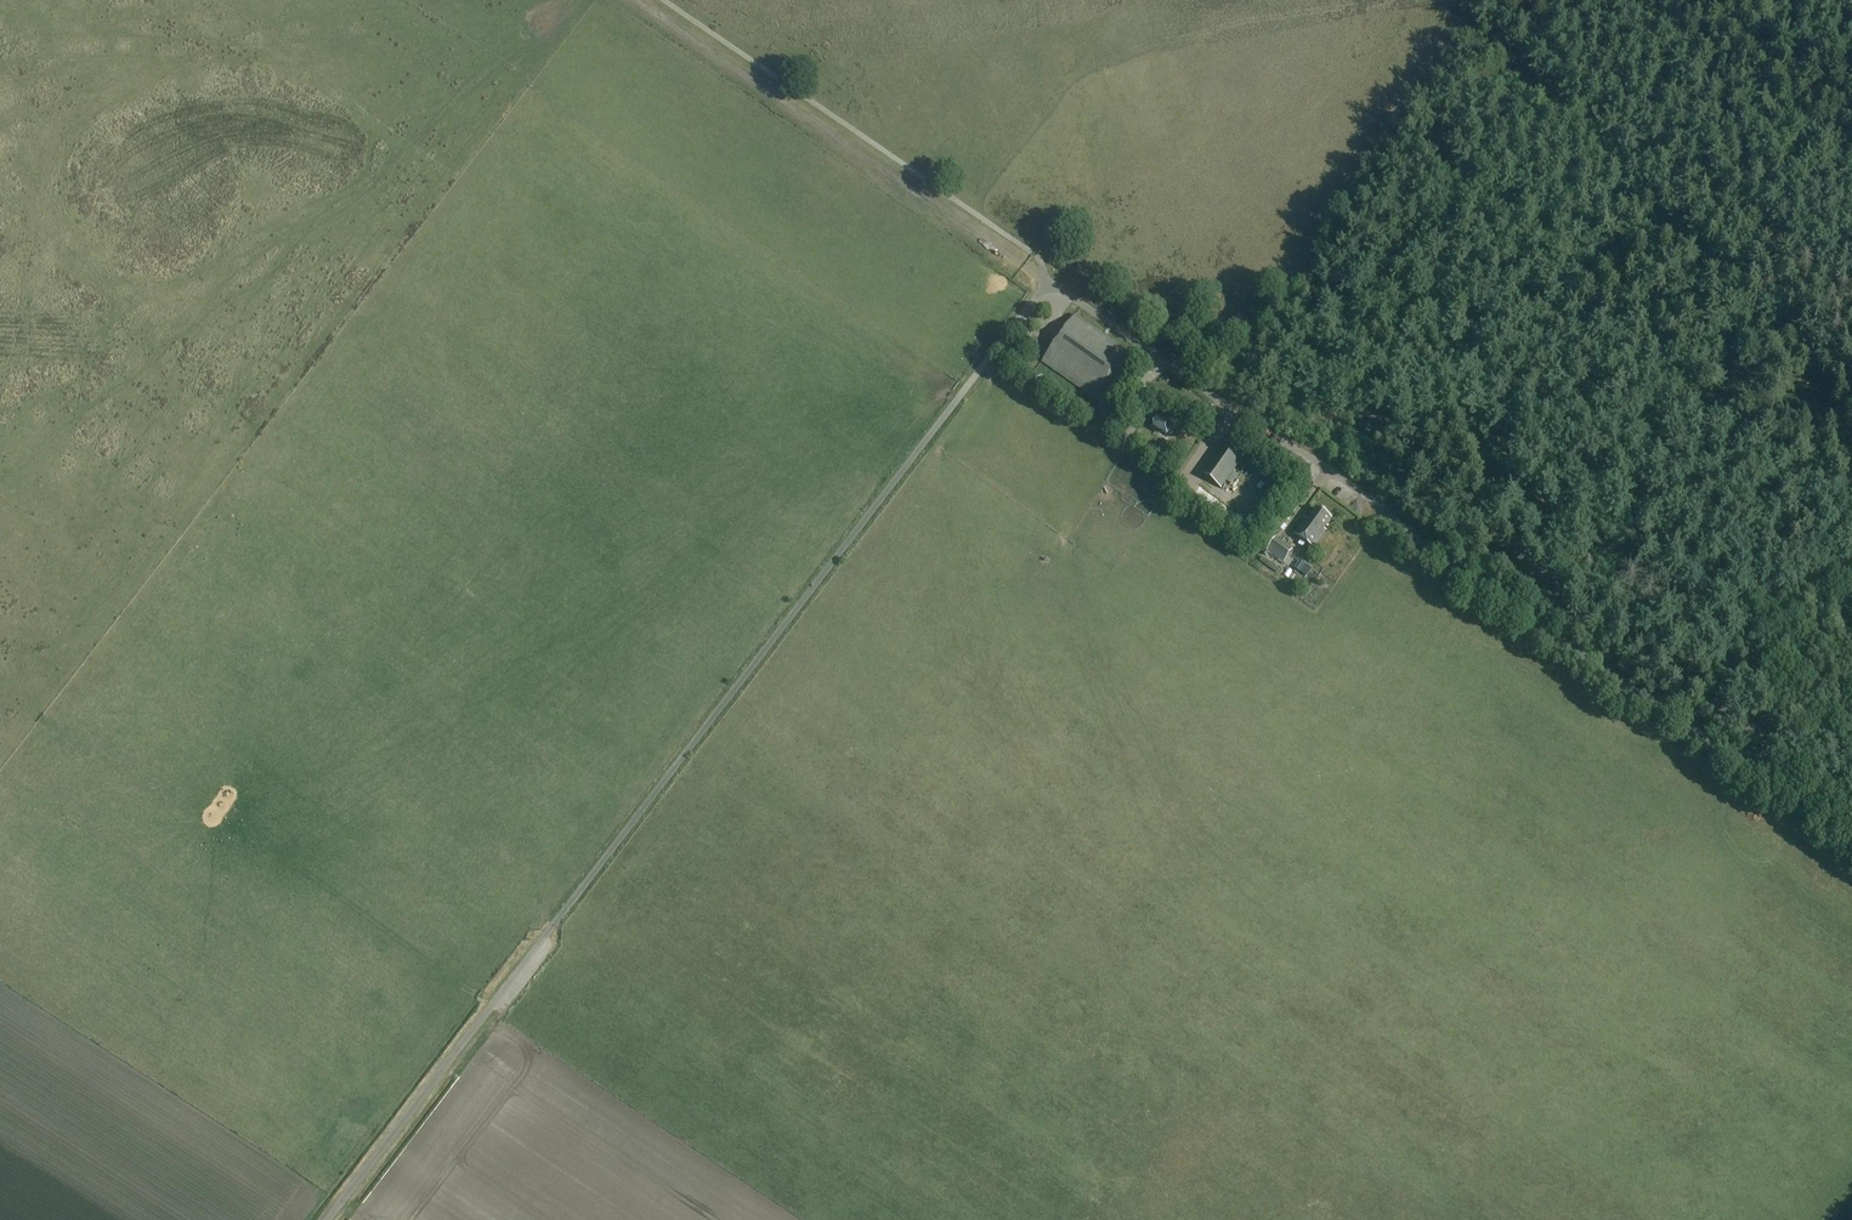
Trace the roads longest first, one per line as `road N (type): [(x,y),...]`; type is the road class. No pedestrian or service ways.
road 1 (track): [(1048,280),(641,0)]
road 2 (unclassified): [(327,1219),(549,928)]

